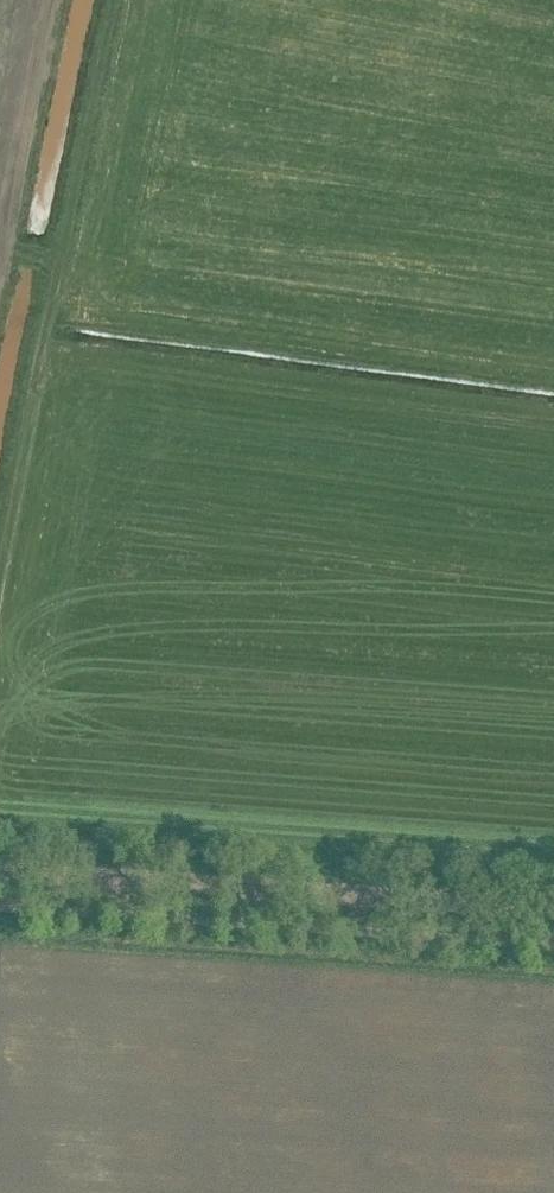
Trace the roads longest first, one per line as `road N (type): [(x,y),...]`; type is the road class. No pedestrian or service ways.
road 1 (tertiary): [(553,920),(0,879)]

